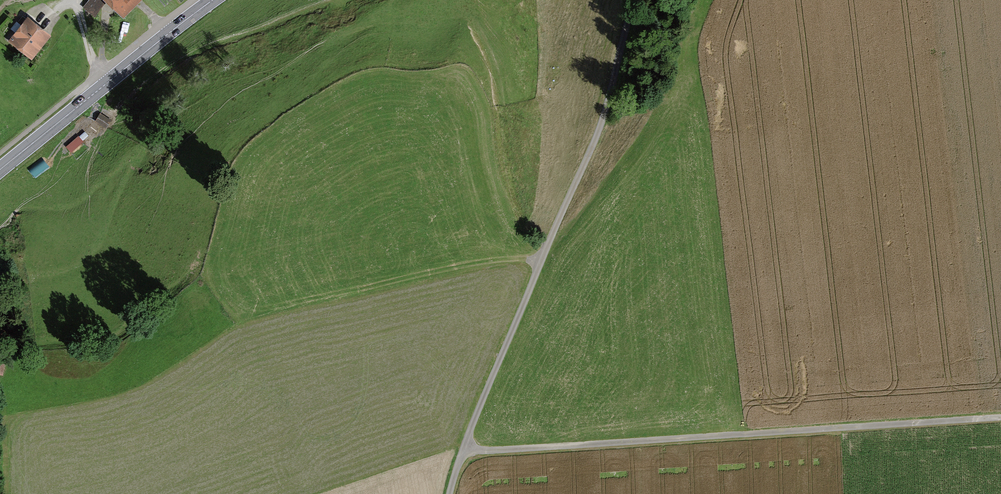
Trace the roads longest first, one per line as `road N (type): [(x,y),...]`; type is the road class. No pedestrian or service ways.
road 1 (track): [(463,450),(1000,418)]
road 2 (track): [(450,493),(599,132),(635,0)]
road 3 (track): [(451,0),(482,35),(500,91),(517,216),(541,260)]
road 4 (primary): [(0,173),(217,0)]
road 5 (track): [(144,93),(209,49),(349,0)]

